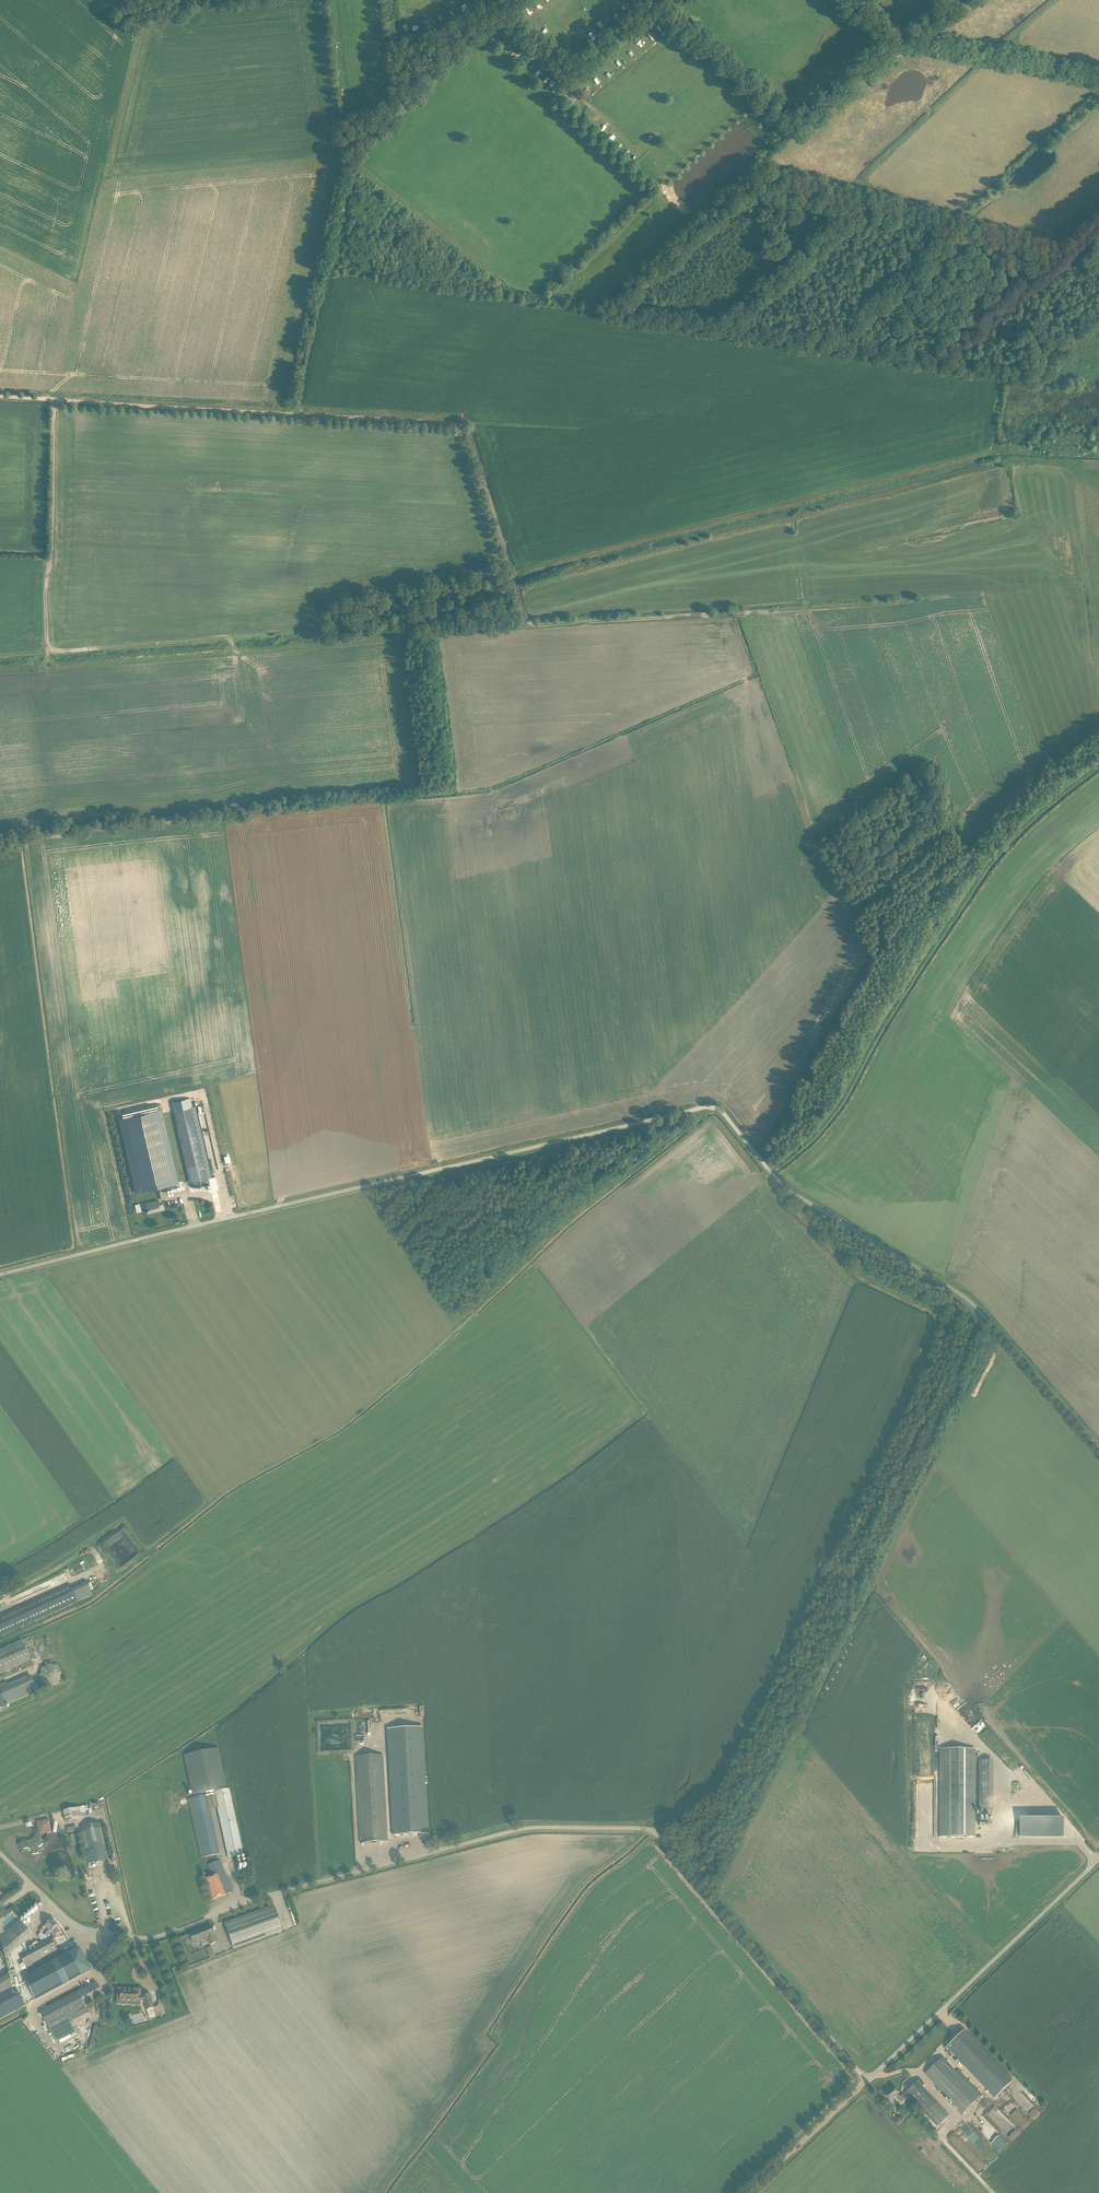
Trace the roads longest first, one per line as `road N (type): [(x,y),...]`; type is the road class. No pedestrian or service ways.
road 1 (unclassified): [(1098,1451),(971,1304),(787,1190),(713,1107),(0,1275)]
road 2 (unclassified): [(867,2081),(648,1830),(519,1830),(266,1896),(147,1938),(73,1924),(0,1853)]
road 3 (track): [(653,1831),(704,1794),(727,1764),(933,1331),(933,1314),(855,1272),(802,1215),(809,1203)]
road 4 (track): [(285,413),(468,430),(526,619),(535,625),(906,603)]
road 5 (track): [(518,589),(1007,469)]
road 6 (track): [(517,586),(393,638),(74,667),(48,668),(48,652)]
road 7 (track): [(285,413),(53,400),(48,652)]
road 8 (unclassified): [(867,2081),(1098,1859)]
road 9 (track): [(868,0),(915,43),(1098,75)]
road 10 (track): [(867,2081),(749,2192)]
road 11 (track): [(993,2192),(939,2138),(956,2117),(919,2072)]

